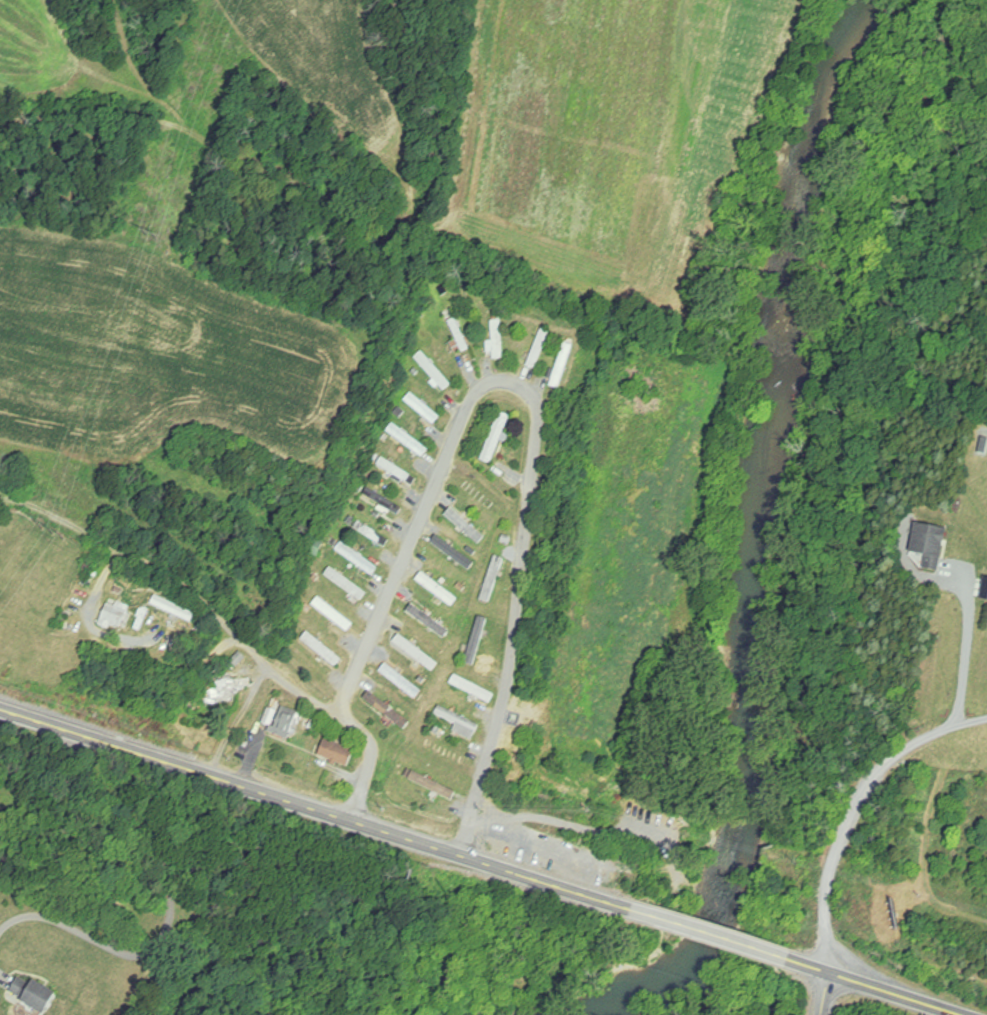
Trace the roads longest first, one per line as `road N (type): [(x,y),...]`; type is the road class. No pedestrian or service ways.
road 1 (residential): [(462,856),(512,673),(540,426),(540,405),(520,384),(492,382),(473,401),(343,716)]
road 2 (secondary): [(624,908),(0,710)]
road 3 (residential): [(352,820),(374,749),(359,727),(286,681),(181,579),(21,501)]
road 4 (residential): [(830,973),(828,891),(860,800),(923,739),(986,718)]
road 5 (secondary): [(964,1014),(788,960)]
road 6 (secondary): [(788,960),(624,908)]

